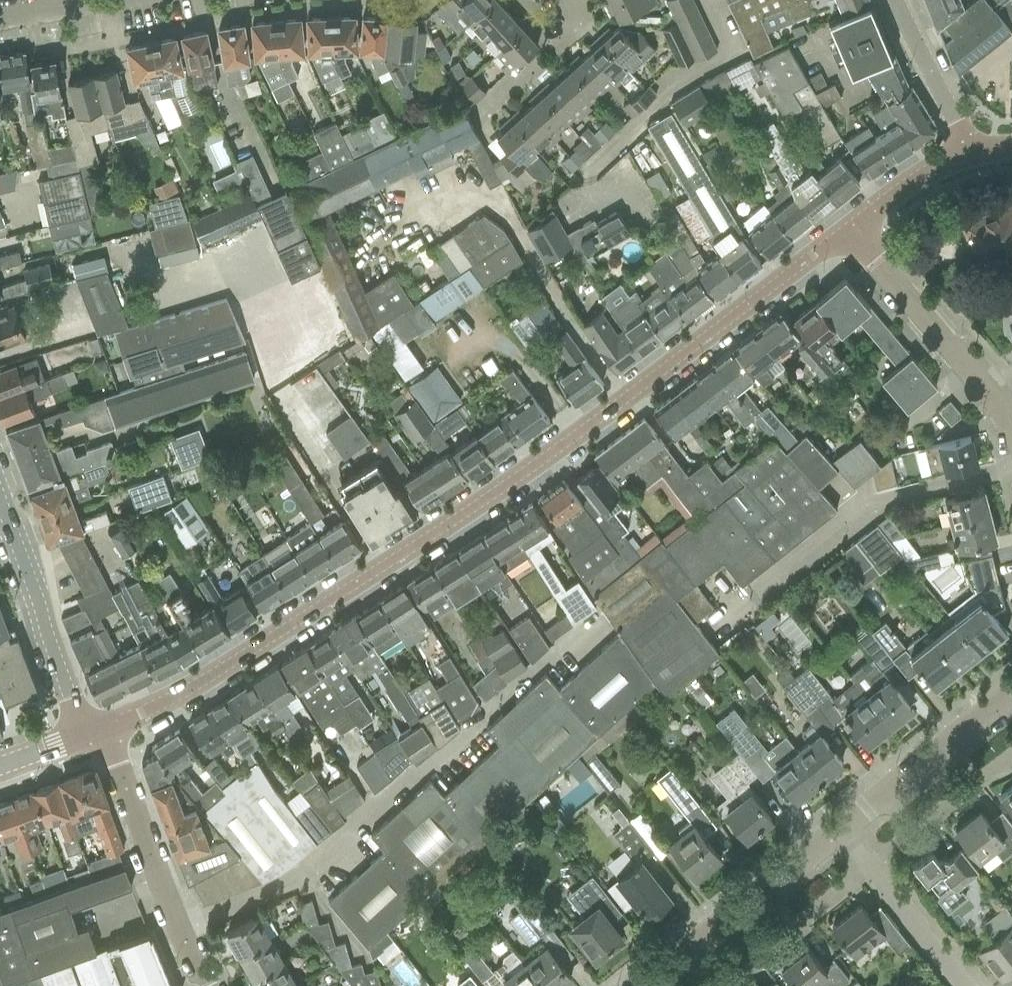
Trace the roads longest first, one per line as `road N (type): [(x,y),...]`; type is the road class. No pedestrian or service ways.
road 1 (tertiary): [(92,732),(216,672),(535,467),(848,229)]
road 2 (unclassified): [(208,985),(114,758),(92,732)]
road 3 (tertiary): [(1011,433),(848,229)]
road 4 (residential): [(644,985),(840,832)]
road 5 (unclassified): [(92,732),(71,702),(0,510)]
road 6 (residential): [(840,832),(1011,694)]
road 7 (residential): [(869,868),(722,985)]
road 8 (residential): [(869,868),(1011,757)]
road 9 (tertiary): [(965,151),(895,0)]
road 10 (residential): [(963,985),(869,868)]
road 11 (residential): [(496,112),(575,41),(565,0)]
road 12 (tertiary): [(848,229),(965,151)]

